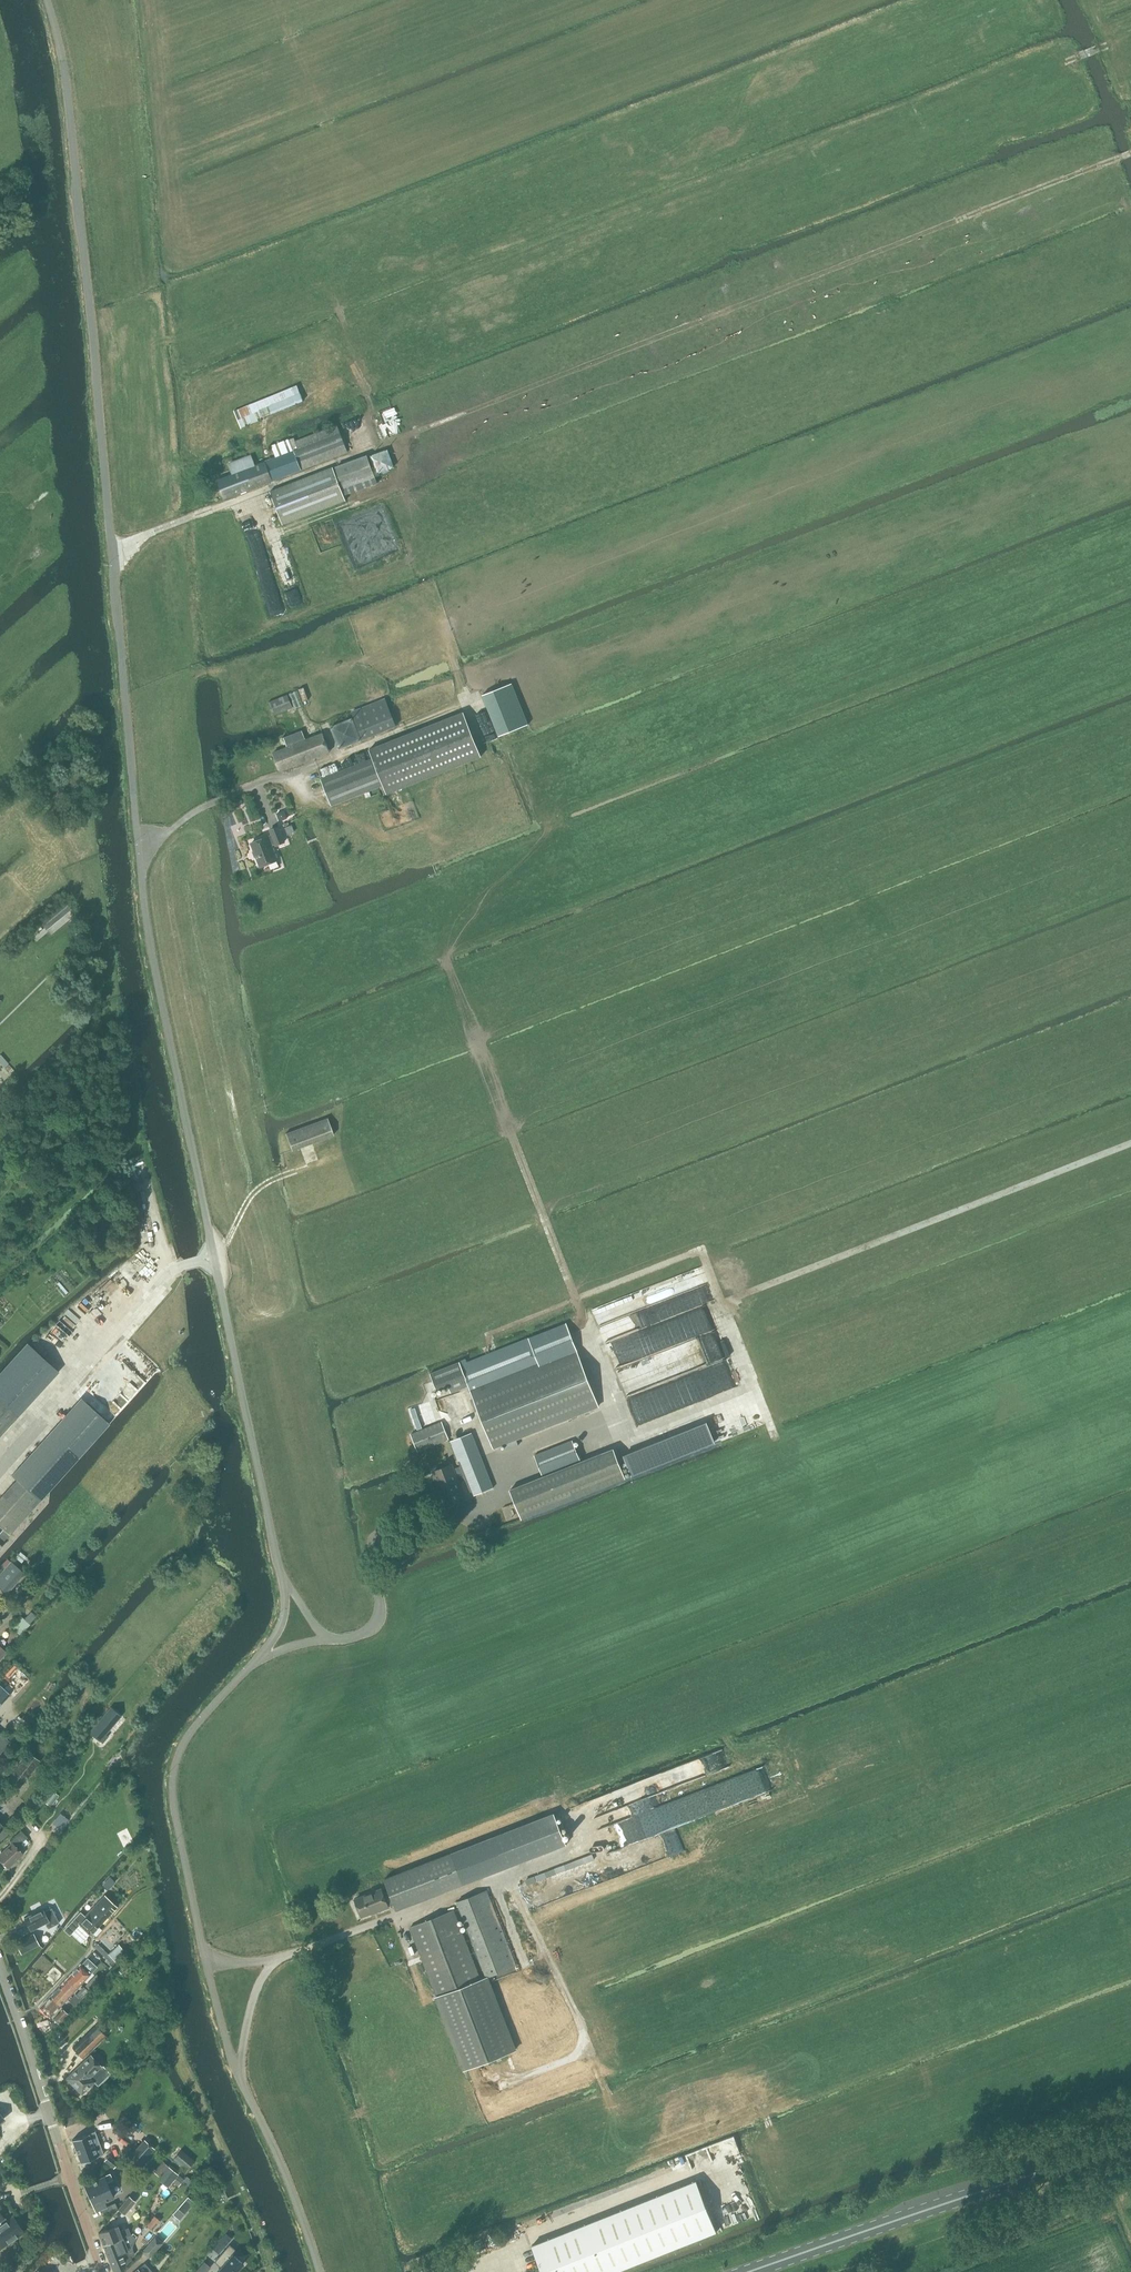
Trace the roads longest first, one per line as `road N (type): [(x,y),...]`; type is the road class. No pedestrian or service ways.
road 1 (unclassified): [(319,2271),(231,2058),(173,1791),(186,1740),(274,1637),(285,1599),(141,876),(64,68),(47,0)]
road 2 (track): [(114,572),(158,531),(1130,154)]
road 3 (track): [(618,1419),(745,1369),(722,1307),(1130,1145)]
road 4 (track): [(138,841),(163,837),(231,793),(468,704),(446,625)]
road 5 (primary): [(751,2271),(1130,2140)]
road 6 (unclassified): [(103,2271),(0,1975)]
road 7 (track): [(506,1875),(583,2043),(568,2060),(494,2087)]
road 8 (track): [(456,2271),(515,2249),(525,2235),(694,2171)]
road 9 (track): [(392,1137),(259,1189),(215,1258)]
road 10 (track): [(580,1327),(511,1131)]

